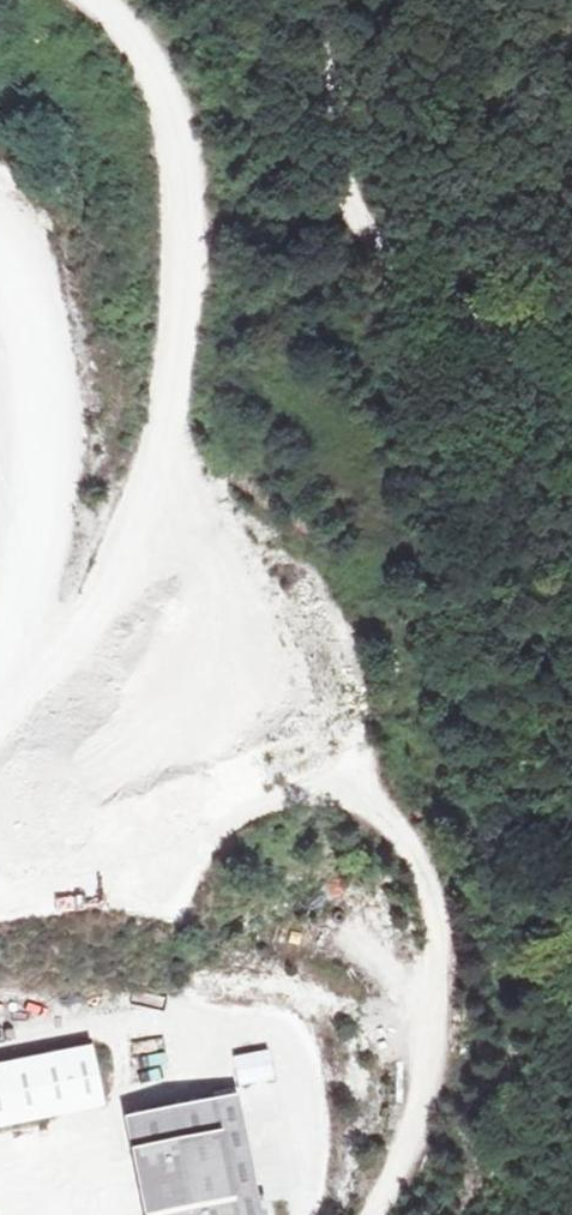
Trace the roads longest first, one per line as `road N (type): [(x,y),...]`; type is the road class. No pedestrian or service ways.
road 1 (track): [(0,773),(60,693),(145,493),(177,347),(182,241),(168,134),(143,60),(88,0)]
road 2 (track): [(366,1214),(409,1132),(435,1048),(436,912),(411,858),(383,819),(60,693)]
road 3 (track): [(571,472),(528,388),(381,251),(356,198),(321,0)]

